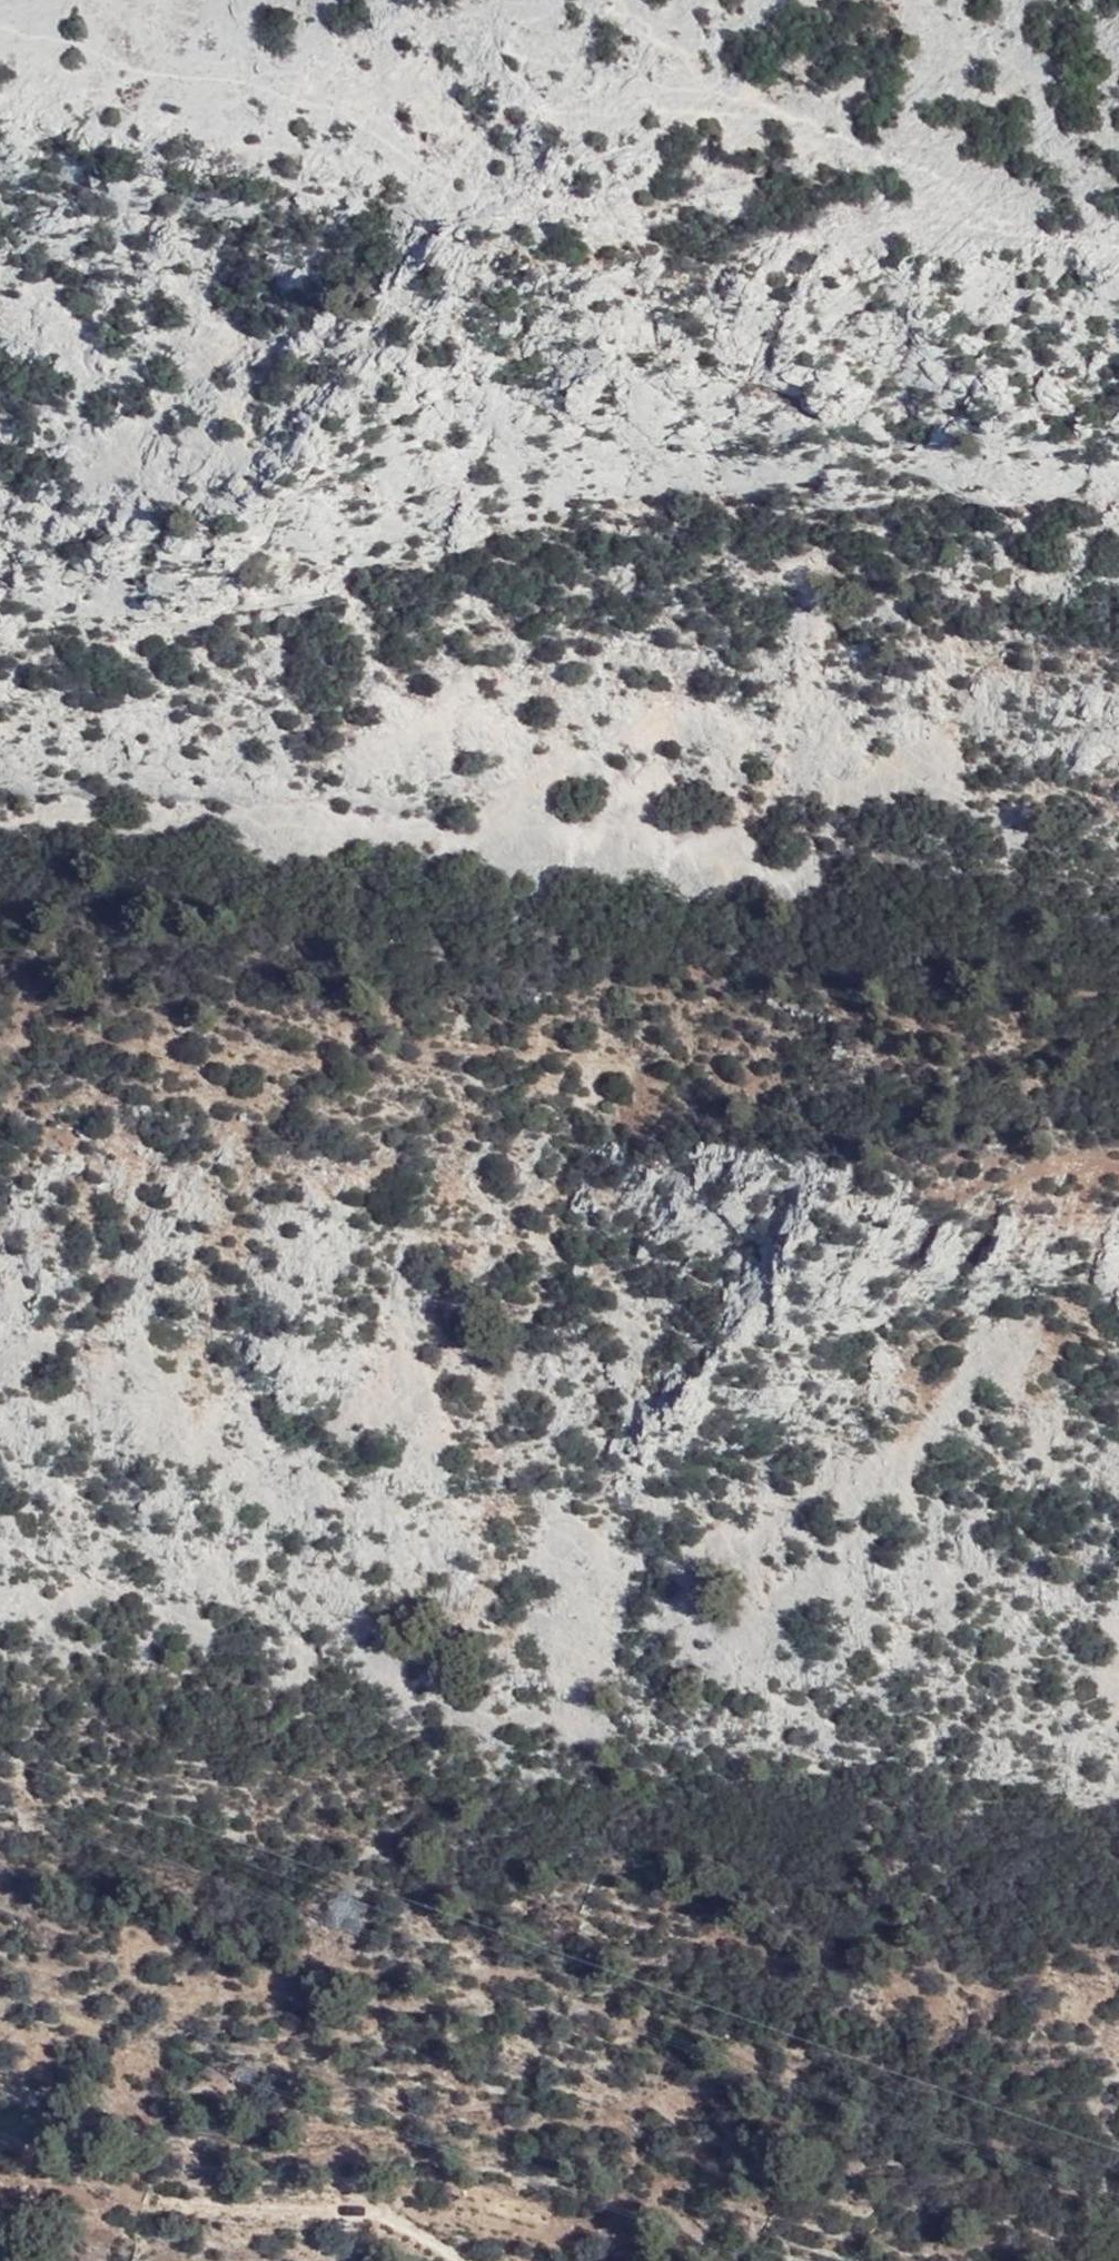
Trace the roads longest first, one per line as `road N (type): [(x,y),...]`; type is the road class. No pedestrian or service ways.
road 1 (track): [(0,2130),(114,2191),(216,2206),(381,2214),(467,2260)]

